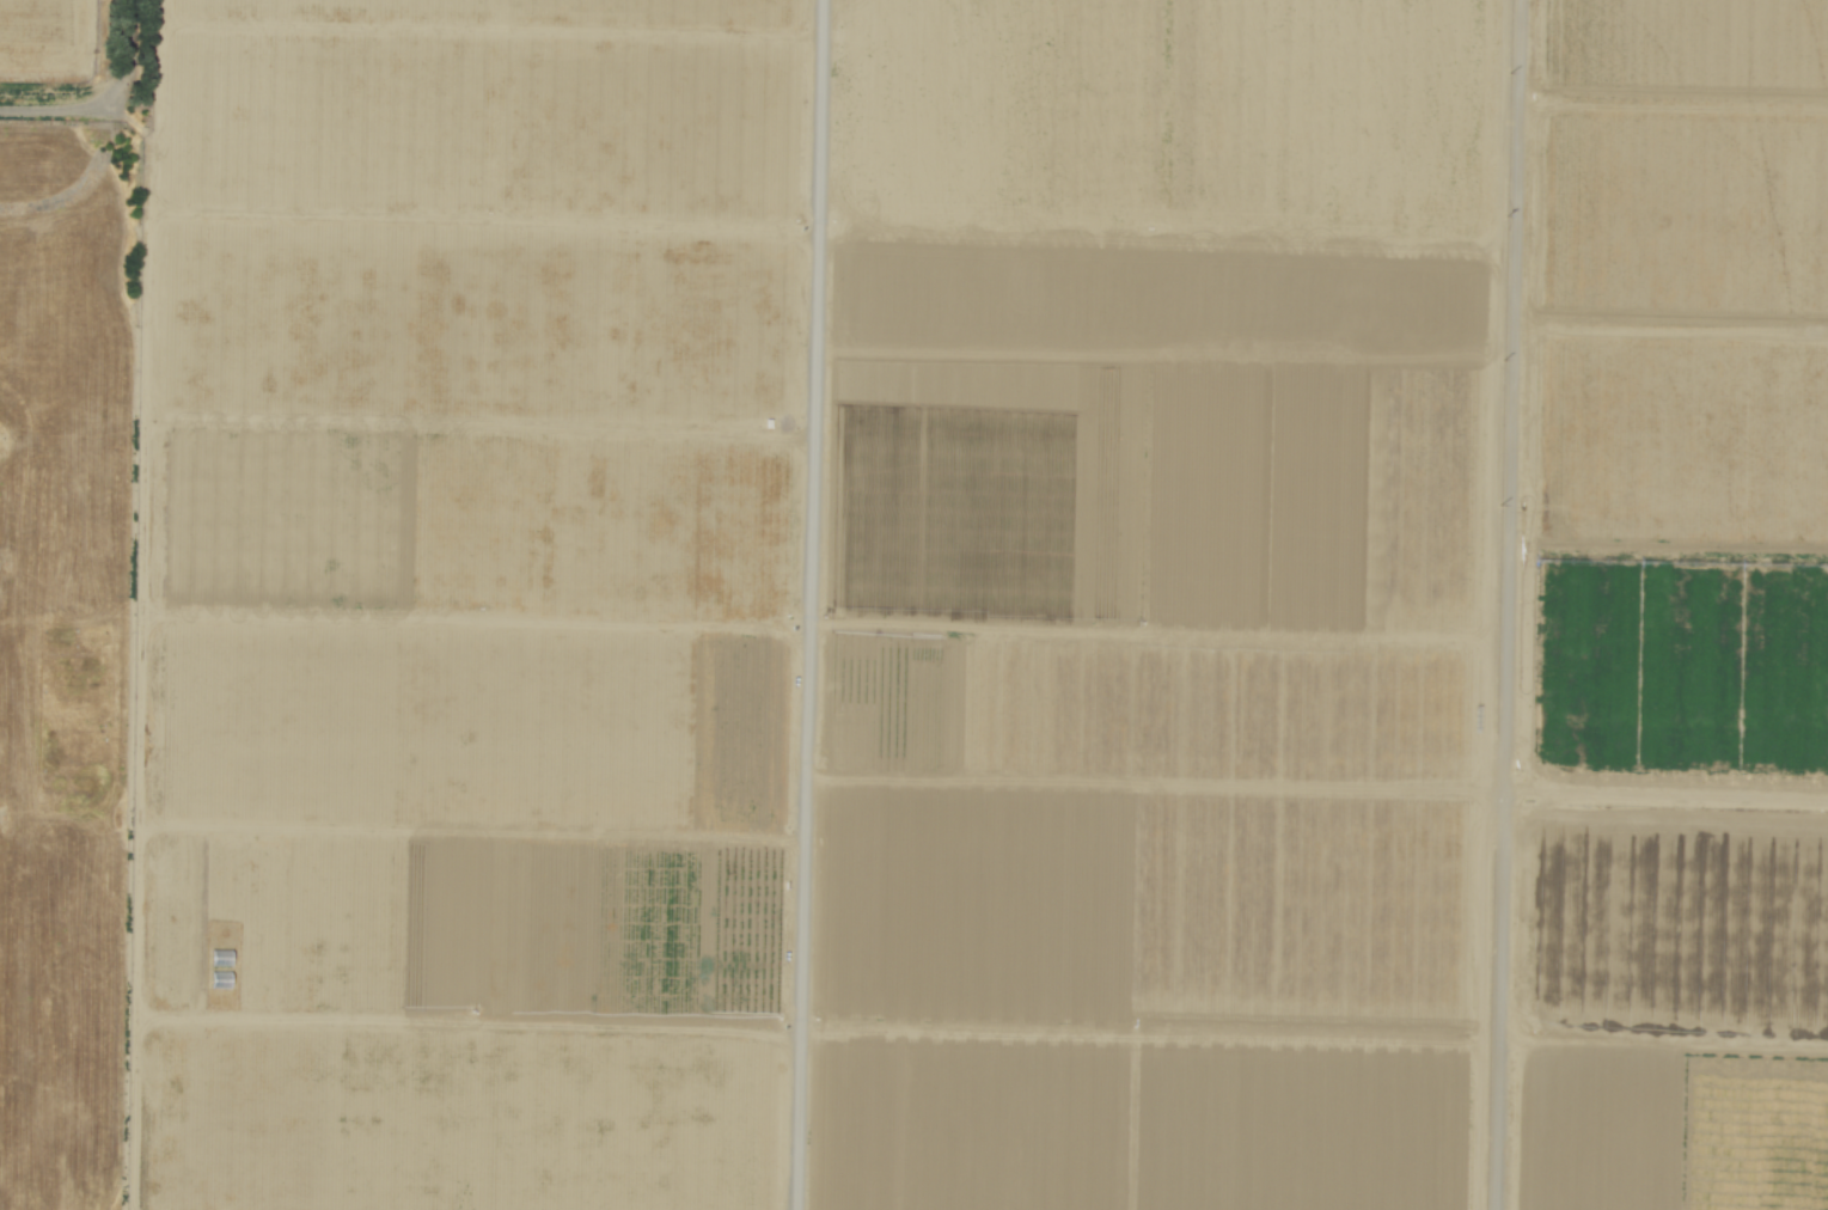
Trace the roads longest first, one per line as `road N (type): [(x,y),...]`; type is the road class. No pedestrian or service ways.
road 1 (track): [(1827,796),(1500,786)]

